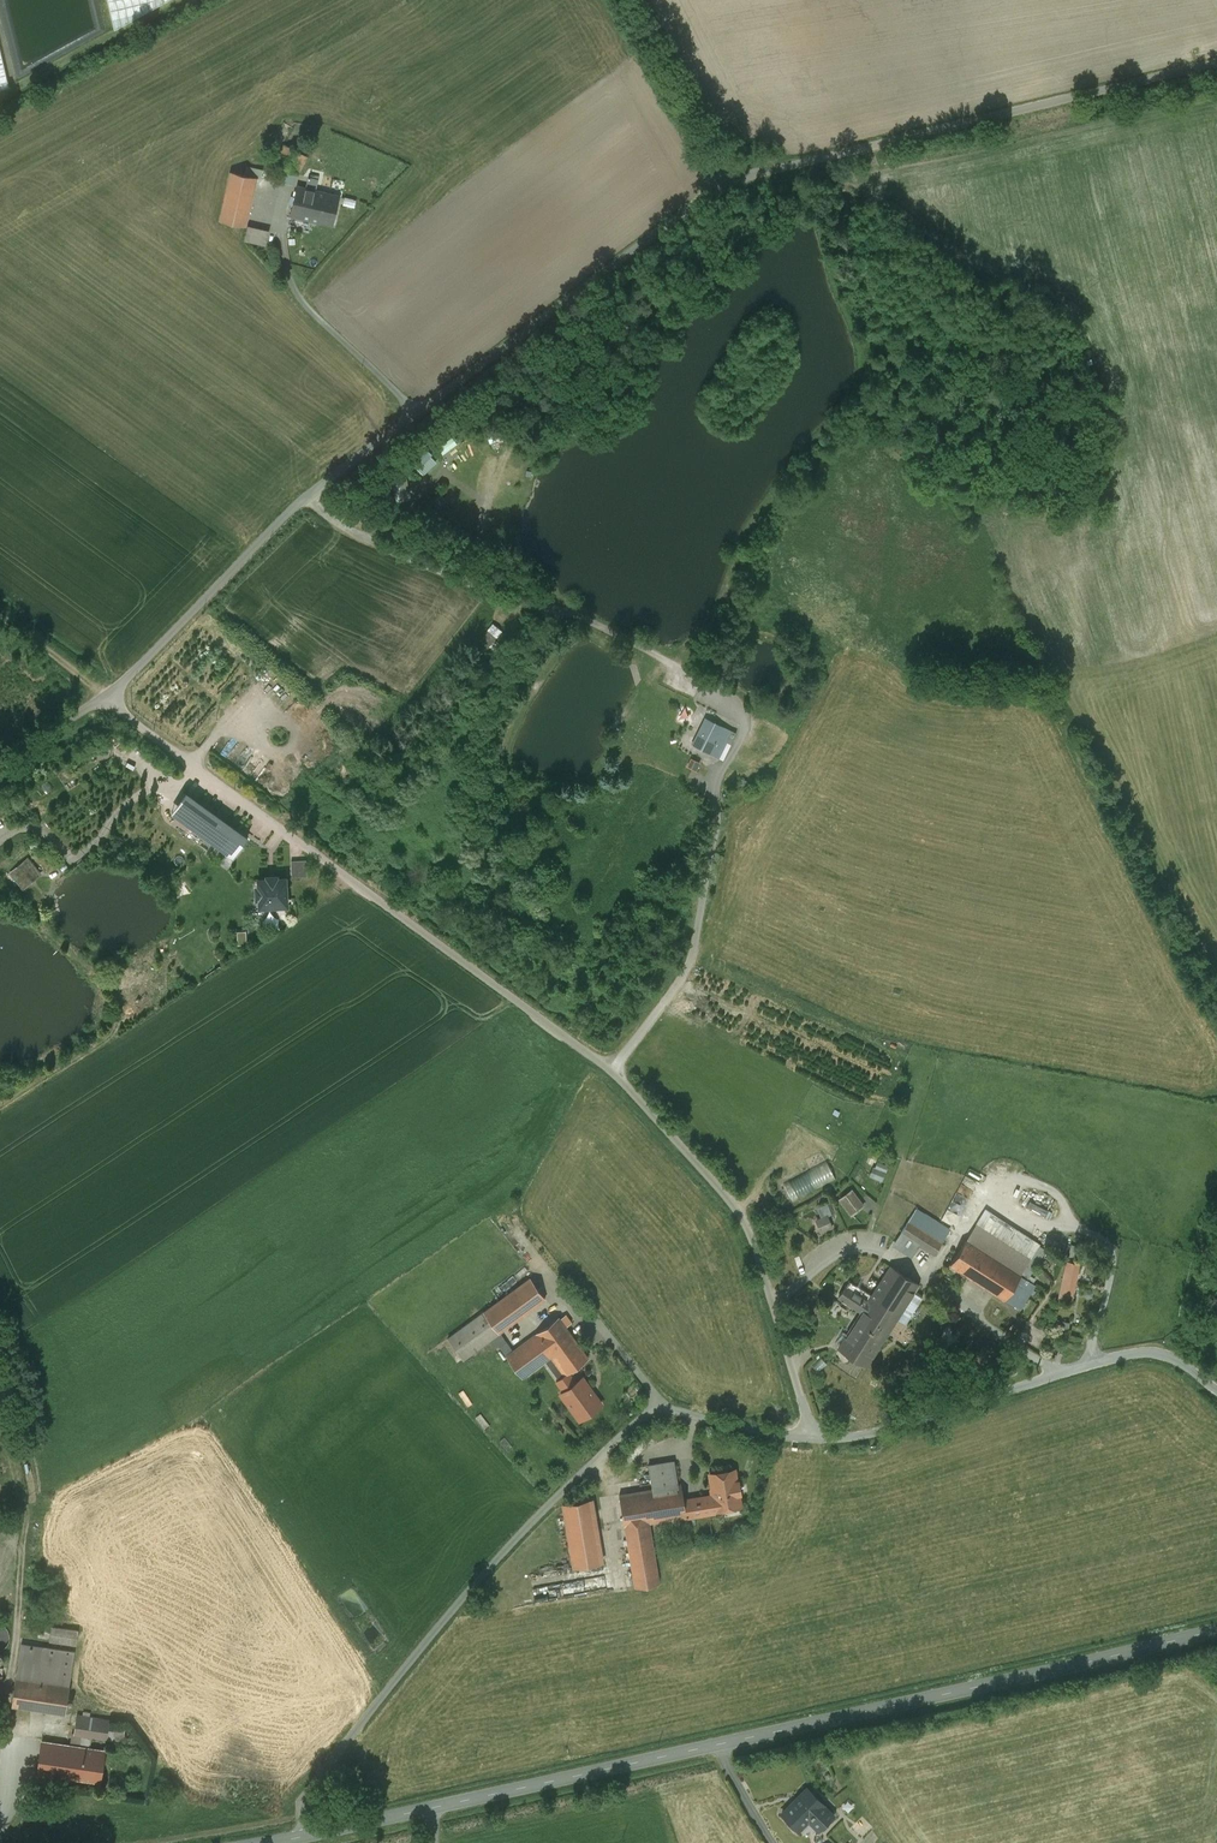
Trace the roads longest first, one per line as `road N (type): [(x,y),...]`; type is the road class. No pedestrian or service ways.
road 1 (unclassified): [(101,698),(634,1090),(749,1231),(808,1438)]
road 2 (tertiary): [(305,1835),(1216,1629)]
road 3 (unclassified): [(735,178),(691,202),(310,490),(101,698)]
road 4 (unclassified): [(808,1438),(671,1410),(647,1415),(464,1596),(306,1793),(305,1835)]
road 5 (unclassified): [(1216,59),(735,178)]
road 6 (unclassified): [(1216,1389),(1173,1358),(1144,1352),(873,1433),(808,1438)]
road 7 (unclassified): [(735,178),(645,0)]
road 8 (track): [(0,623),(101,698)]
road 9 (unclassified): [(101,698),(0,765)]

